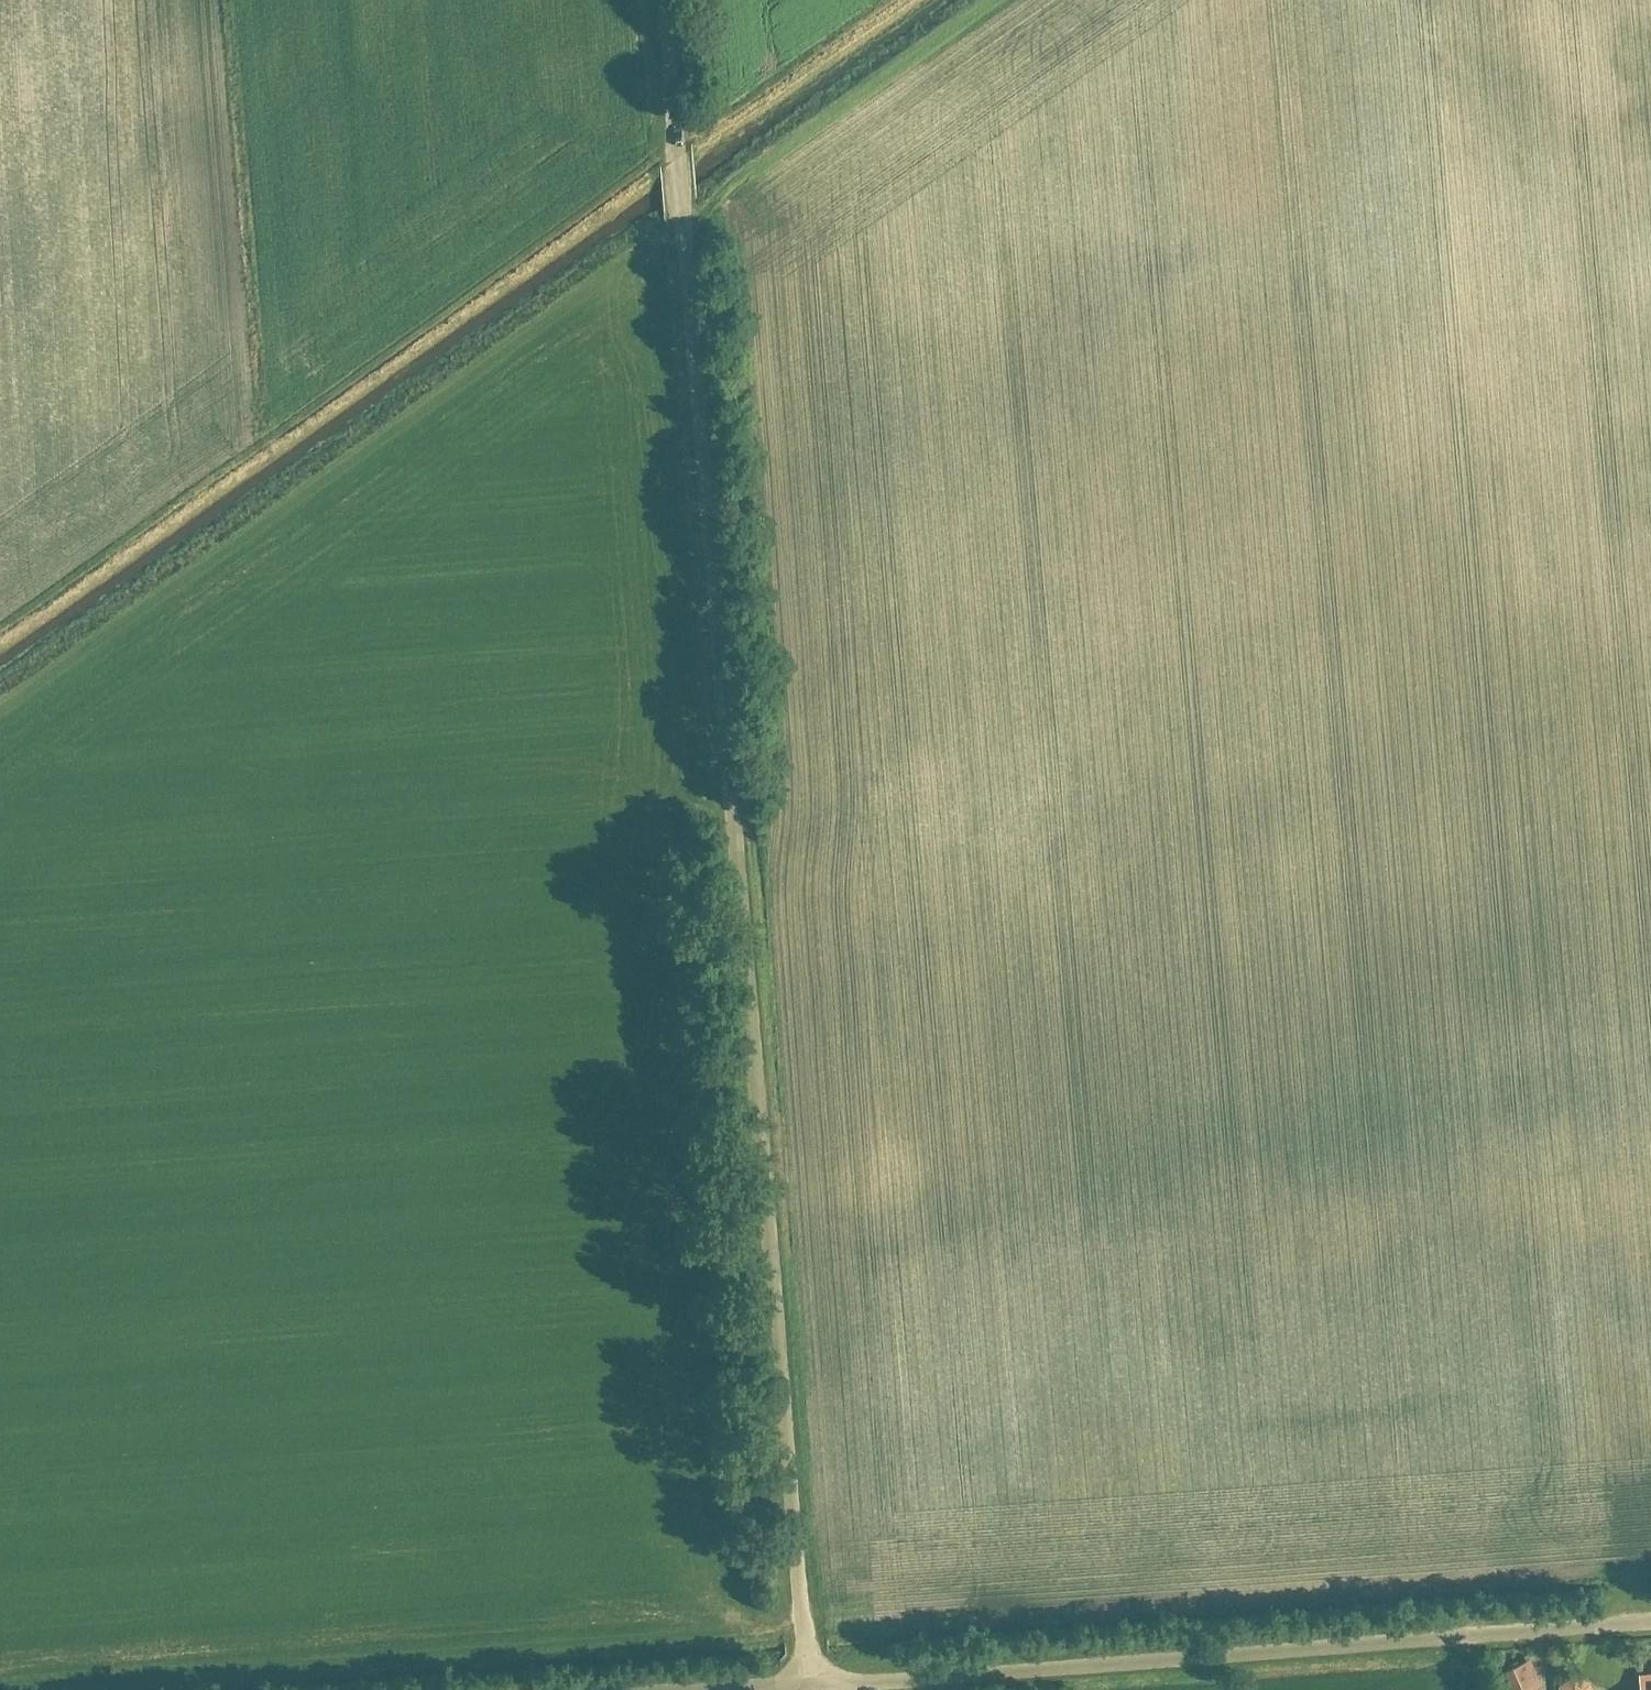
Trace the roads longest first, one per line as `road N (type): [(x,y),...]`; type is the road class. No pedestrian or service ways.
road 1 (residential): [(665,0),(804,1676)]
road 2 (residential): [(804,1676),(1650,1610)]
road 3 (residential): [(804,1676),(506,1689)]

